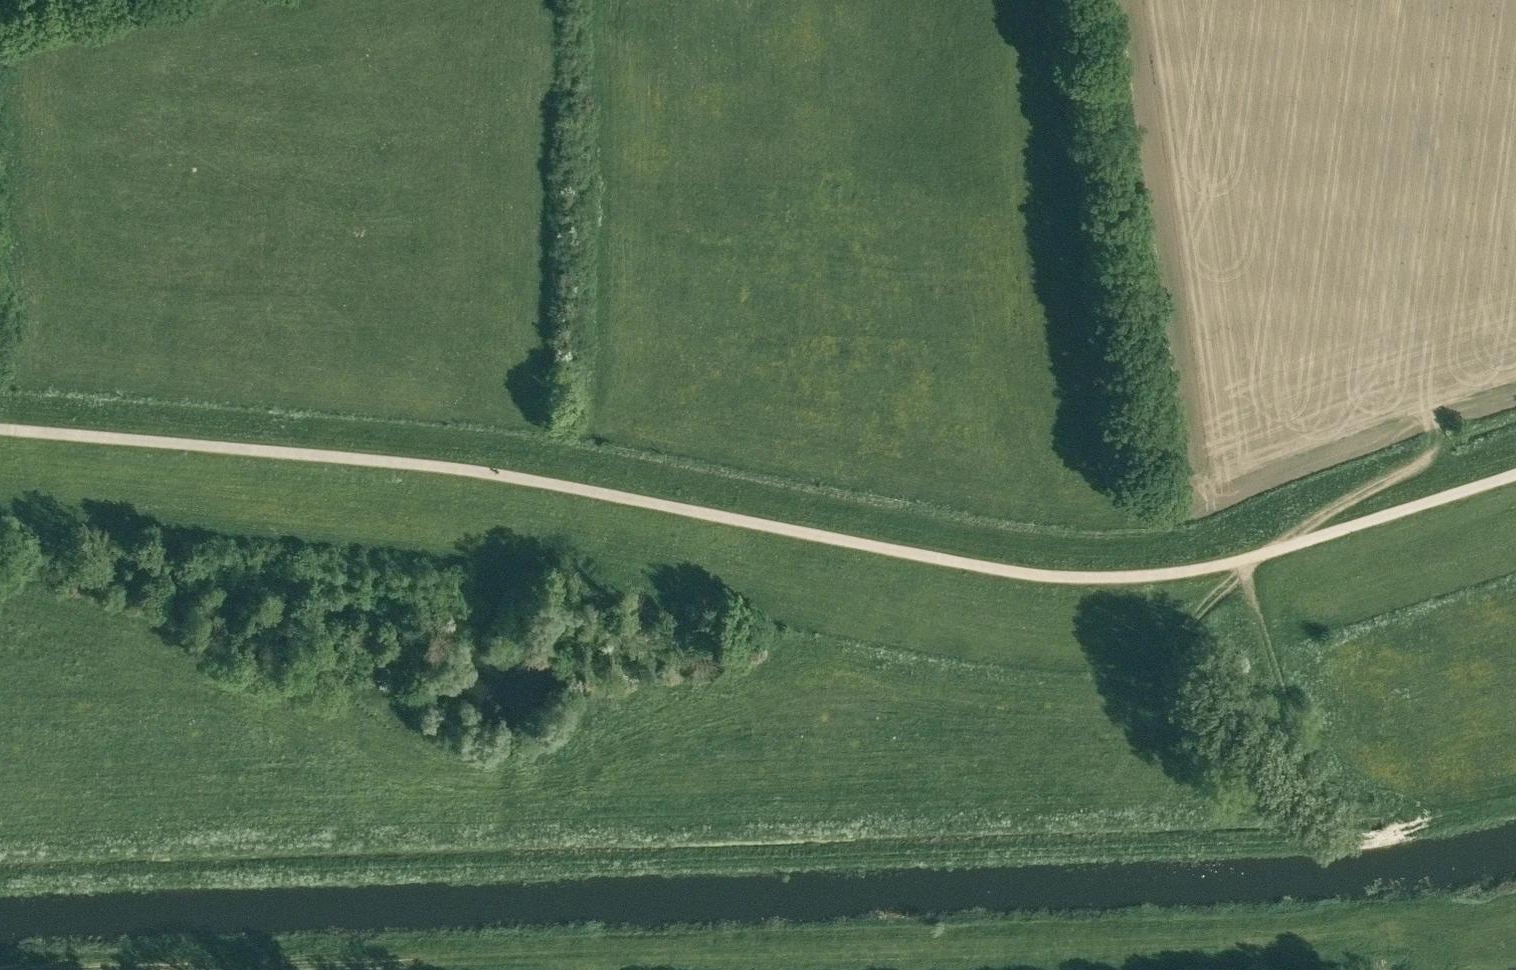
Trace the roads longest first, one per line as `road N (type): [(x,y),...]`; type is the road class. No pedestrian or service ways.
road 1 (track): [(1267,552),(1441,450)]

